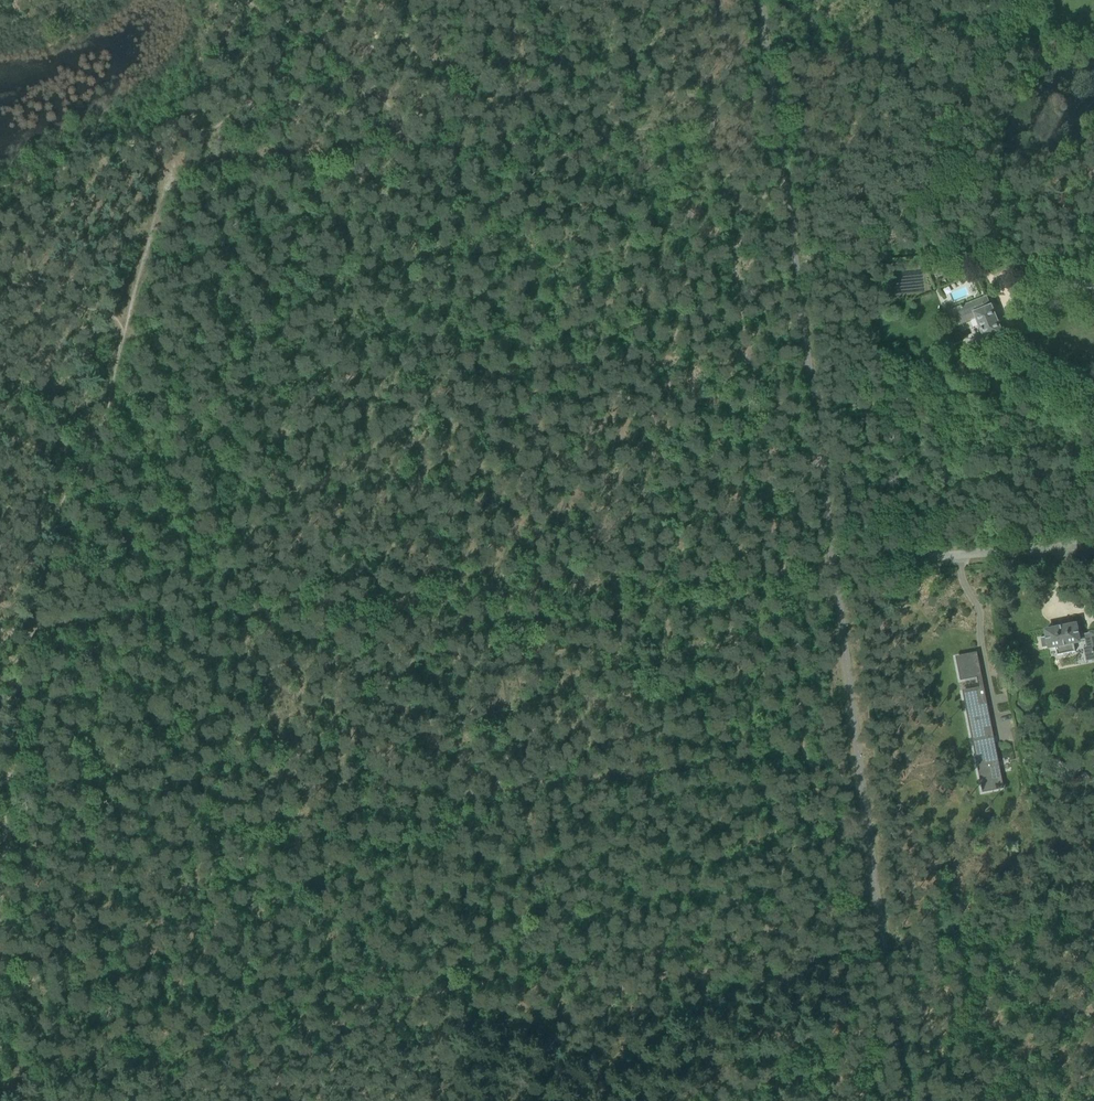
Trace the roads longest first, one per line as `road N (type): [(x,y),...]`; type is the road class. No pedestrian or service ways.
road 1 (track): [(0,1072),(829,920)]
road 2 (track): [(129,331),(165,188),(177,175),(225,162),(714,124)]
road 3 (track): [(829,920),(742,356)]
road 4 (track): [(279,610),(452,605),(777,575)]
road 5 (track): [(0,696),(19,697),(55,518),(98,441),(129,331)]
road 6 (track): [(31,632),(279,610)]
road 7 (track): [(714,124),(742,356)]
road 8 (residential): [(1093,545),(883,560)]
road 9 (track): [(0,886),(19,697)]
road 10 (track): [(845,1030),(714,1074),(684,1100)]
road 11 (track): [(701,947),(718,1100)]
road 12 (track): [(720,0),(727,60),(714,124)]

